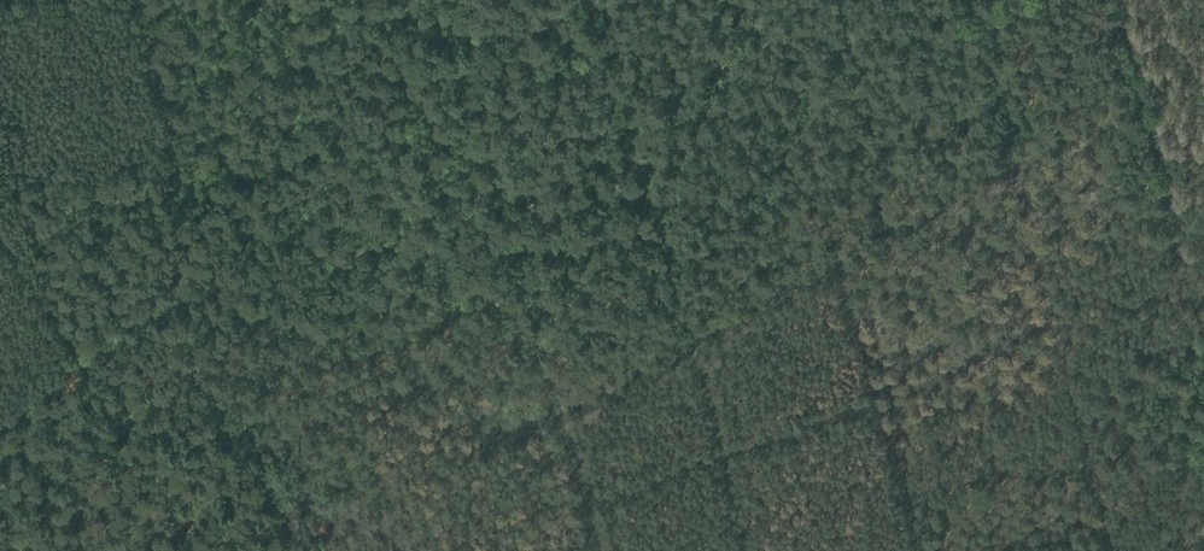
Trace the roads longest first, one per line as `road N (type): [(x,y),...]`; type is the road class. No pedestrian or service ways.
road 1 (track): [(223,550),(194,530),(0,233)]

